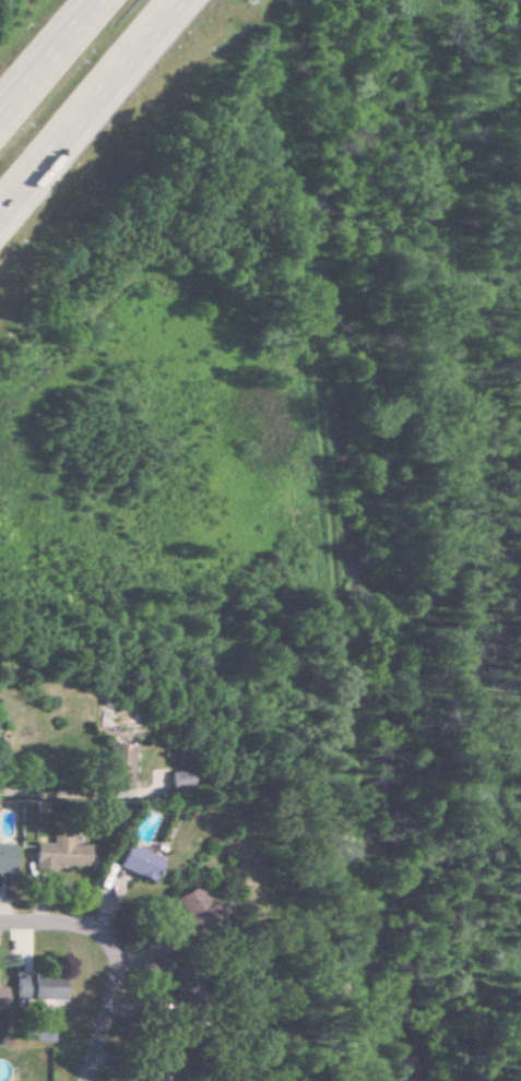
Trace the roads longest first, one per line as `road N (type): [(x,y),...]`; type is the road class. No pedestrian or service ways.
road 1 (motorway): [(0,215),(179,0)]
road 2 (motorway): [(95,0),(0,112)]
road 3 (residential): [(109,945),(118,988),(90,1080)]

